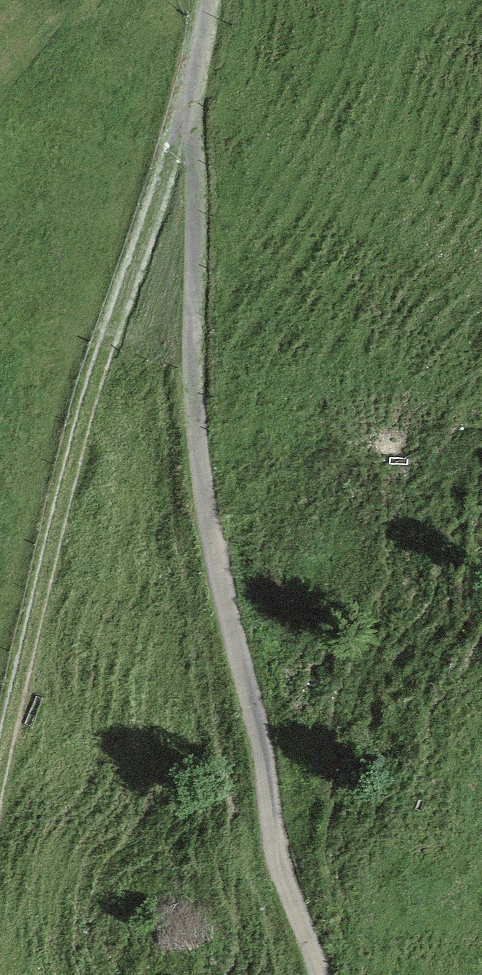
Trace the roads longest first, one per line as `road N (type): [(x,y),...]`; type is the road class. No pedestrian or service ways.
road 1 (track): [(224,0),(207,82),(213,515),(331,974)]
road 2 (track): [(207,82),(79,464),(0,827)]

